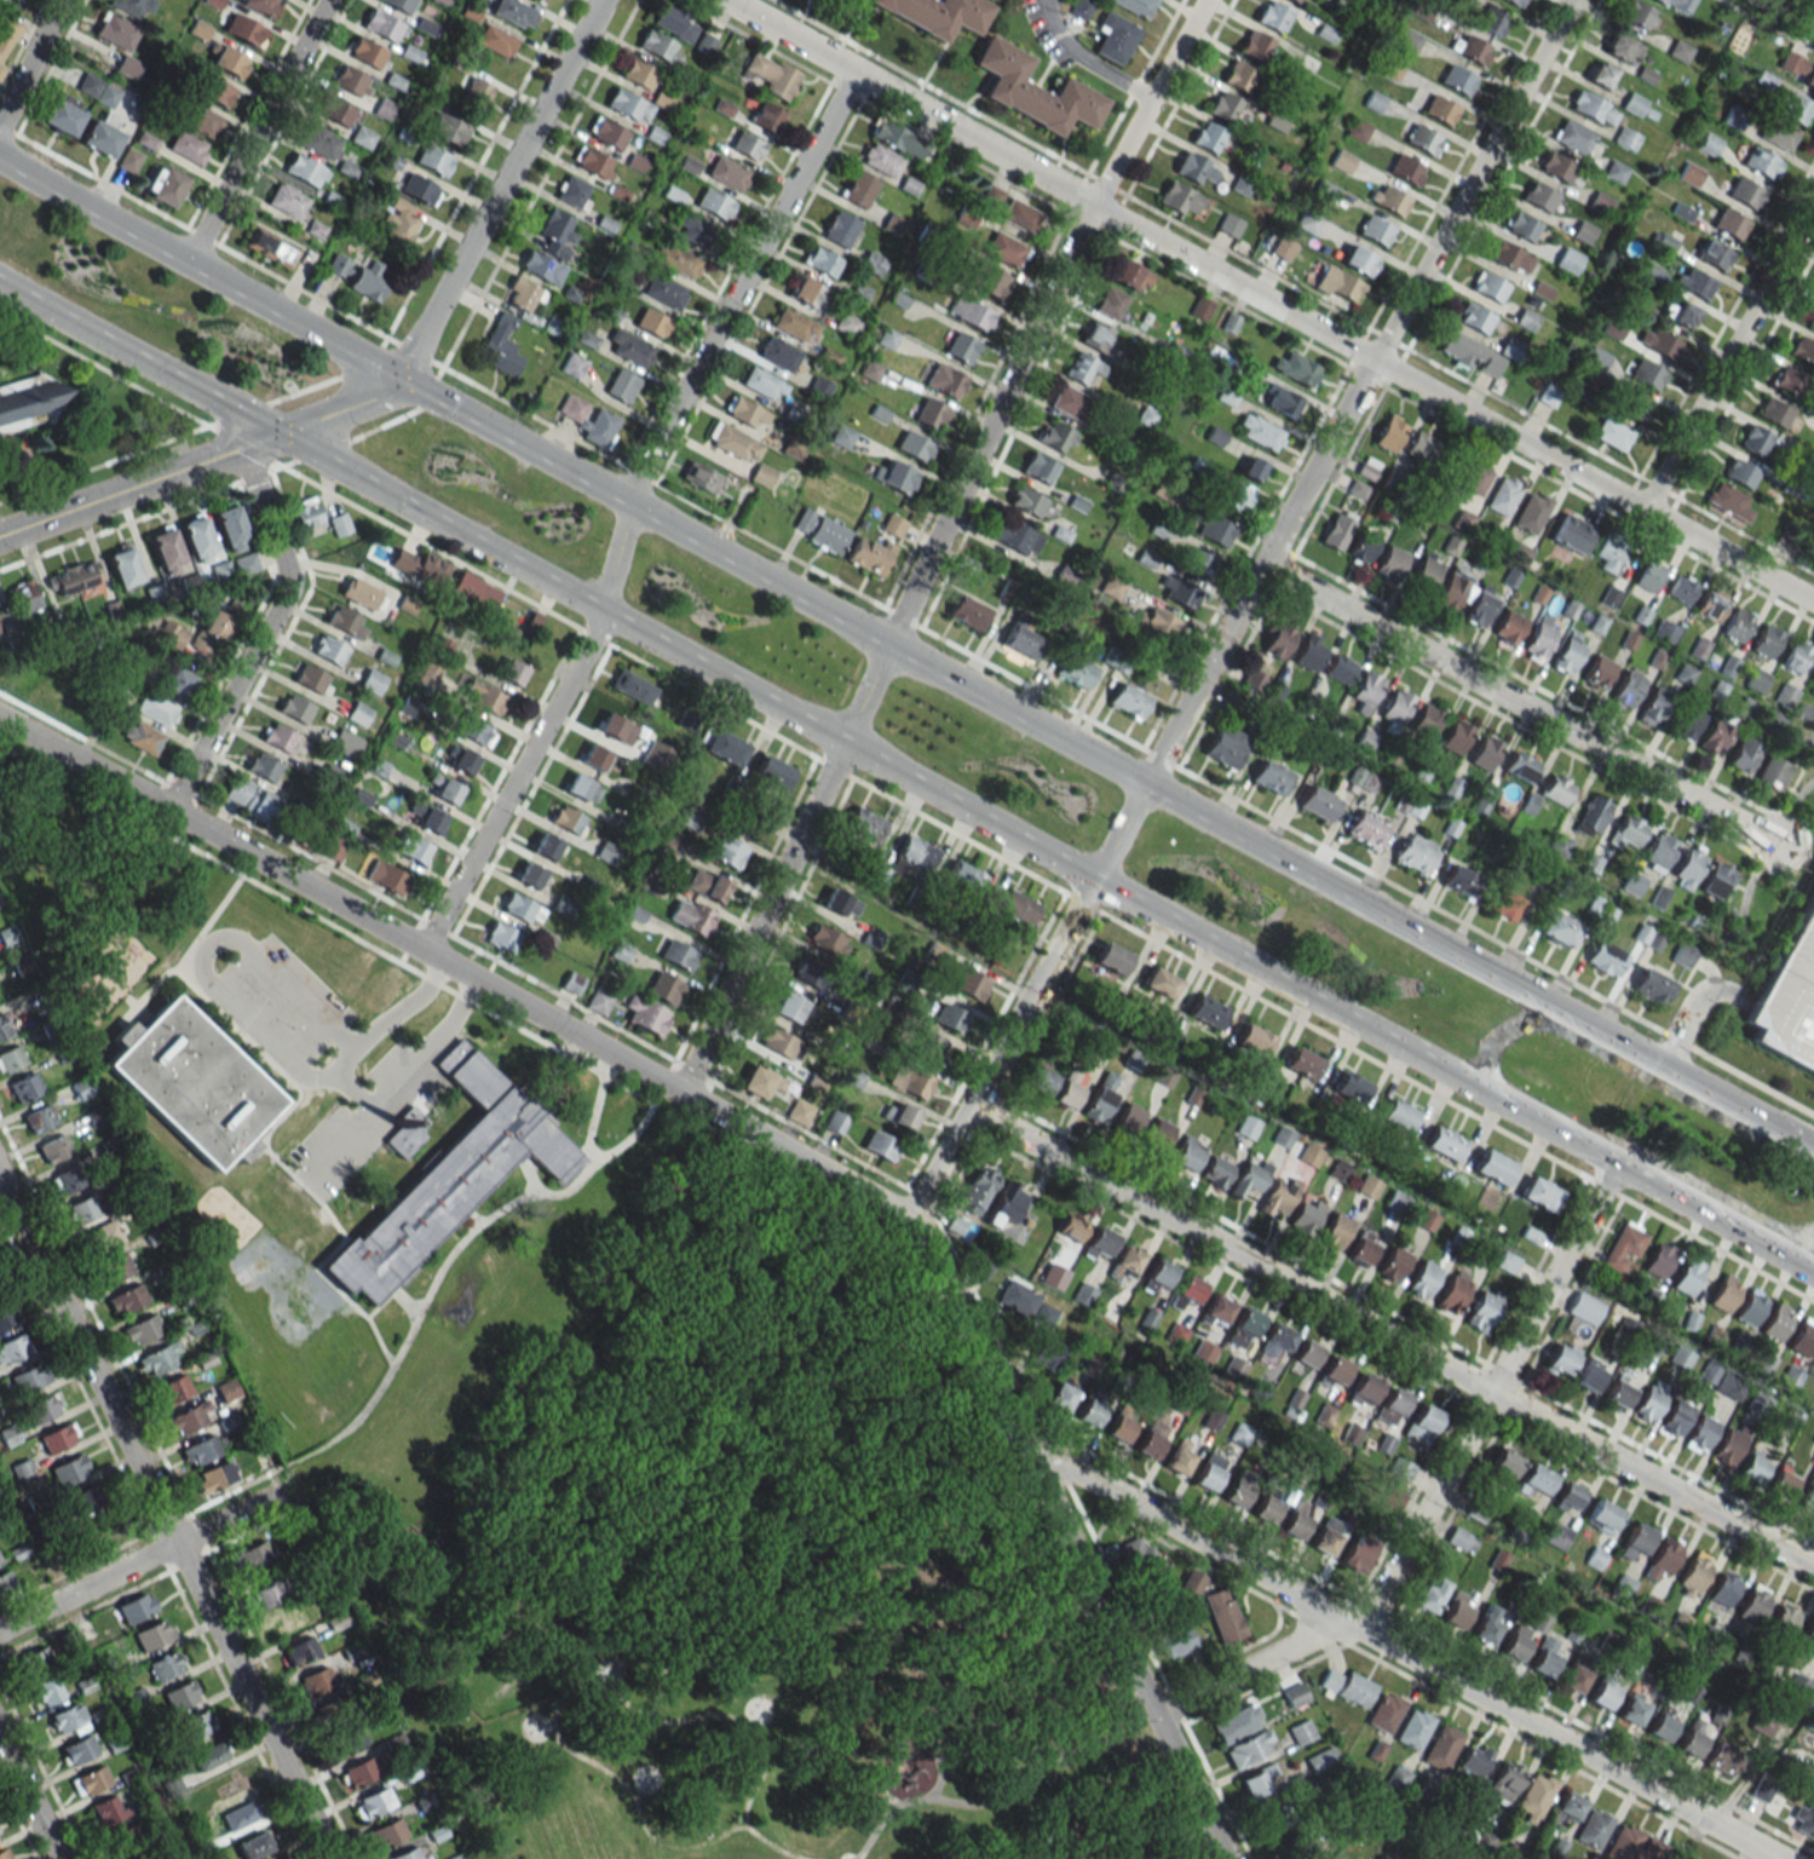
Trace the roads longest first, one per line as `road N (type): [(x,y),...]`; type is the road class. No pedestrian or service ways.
road 1 (secondary): [(0,282),(1813,1271)]
road 2 (residential): [(1226,1858),(910,1219),(0,720)]
road 3 (secondary): [(1813,1151),(399,381)]
road 4 (residential): [(910,1219),(1573,0)]
road 5 (residential): [(681,1093),(1093,206),(1207,0)]
road 6 (residential): [(726,0),(1649,511)]
road 7 (residential): [(422,951),(588,646),(628,501),(856,73)]
road 8 (residential): [(1813,1569),(971,1110)]
road 9 (residential): [(1780,1858),(1020,1440)]
road 10 (residential): [(335,1858),(0,1162)]
road 11 (residential): [(1154,1715),(1371,1611),(1617,1161)]
road 12 (residential): [(1263,565),(1781,846)]
road 13 (secondary): [(399,381),(0,157)]
road 14 (residential): [(399,381),(601,0)]
road 15 (residential): [(0,536),(399,381)]
road 16 (residential): [(168,812),(288,585),(240,449)]
road 17 (residential): [(1649,511),(1813,197)]
road 18 (residential): [(0,1631),(280,1491)]
road 19 (residential): [(188,261),(327,0)]
road 20 (residential): [(1649,511),(1813,599)]
road 21 (secondary): [(1583,1029),(1545,1020),(1502,1034),(1481,1070),(1491,1095)]
road 22 (residential): [(0,126),(63,0)]
road 23 (residential): [(58,1858),(0,1739)]

